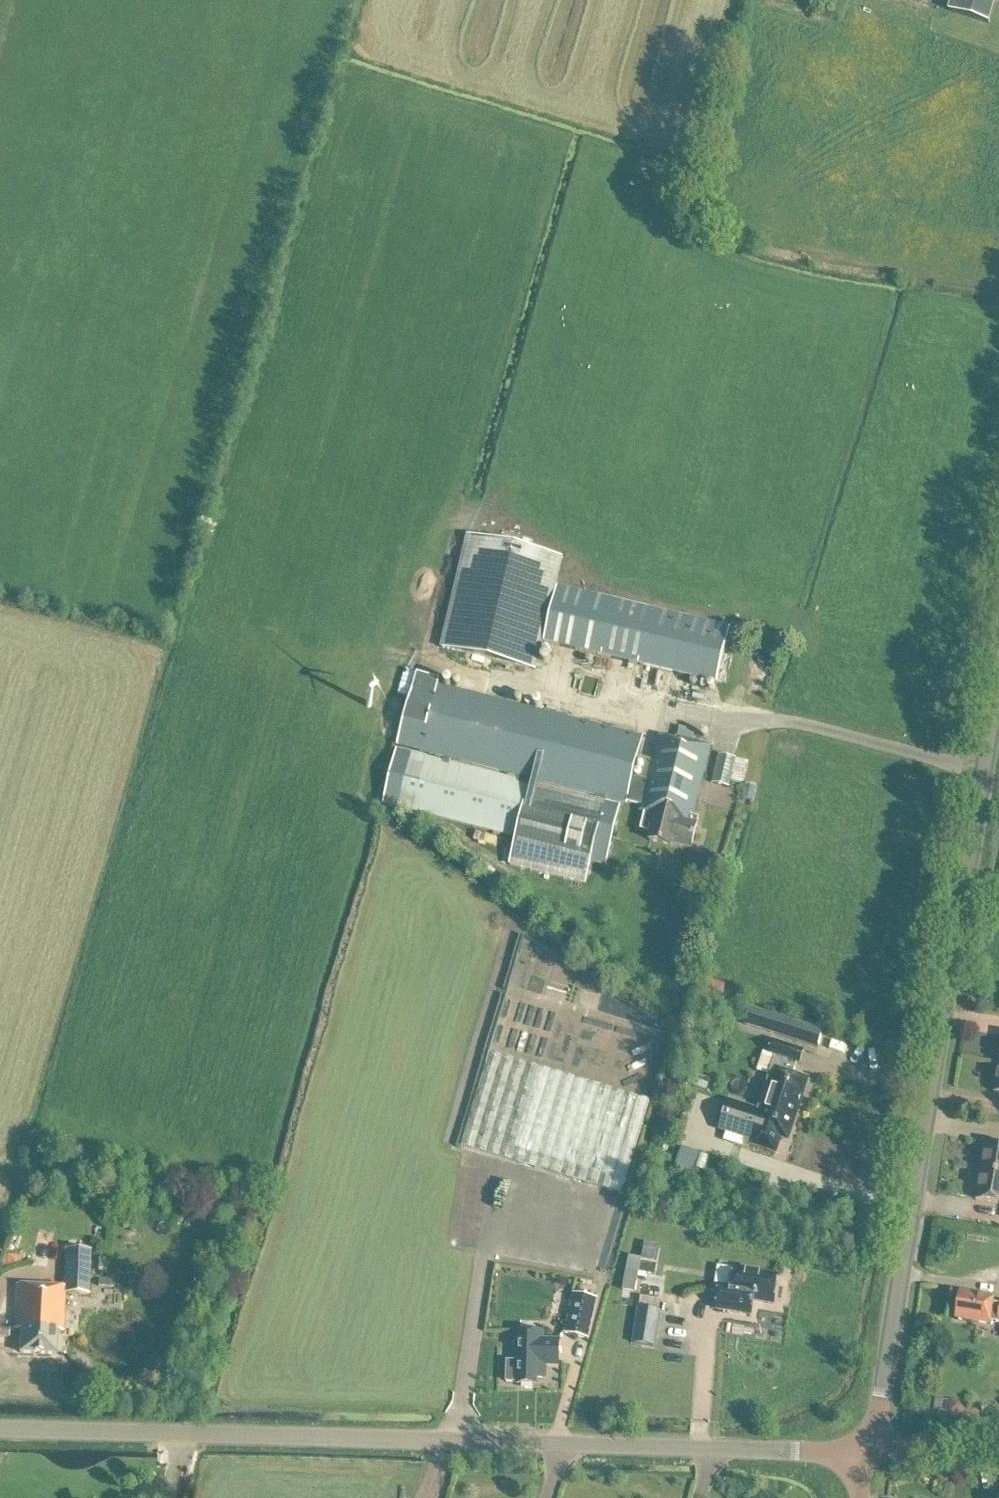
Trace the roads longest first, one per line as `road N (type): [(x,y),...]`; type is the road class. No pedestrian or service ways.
road 1 (unclassified): [(867,1454),(0,1430)]
road 2 (tertiary): [(867,1454),(882,1403),(998,683)]
road 3 (unclassified): [(867,1454),(998,1455)]

